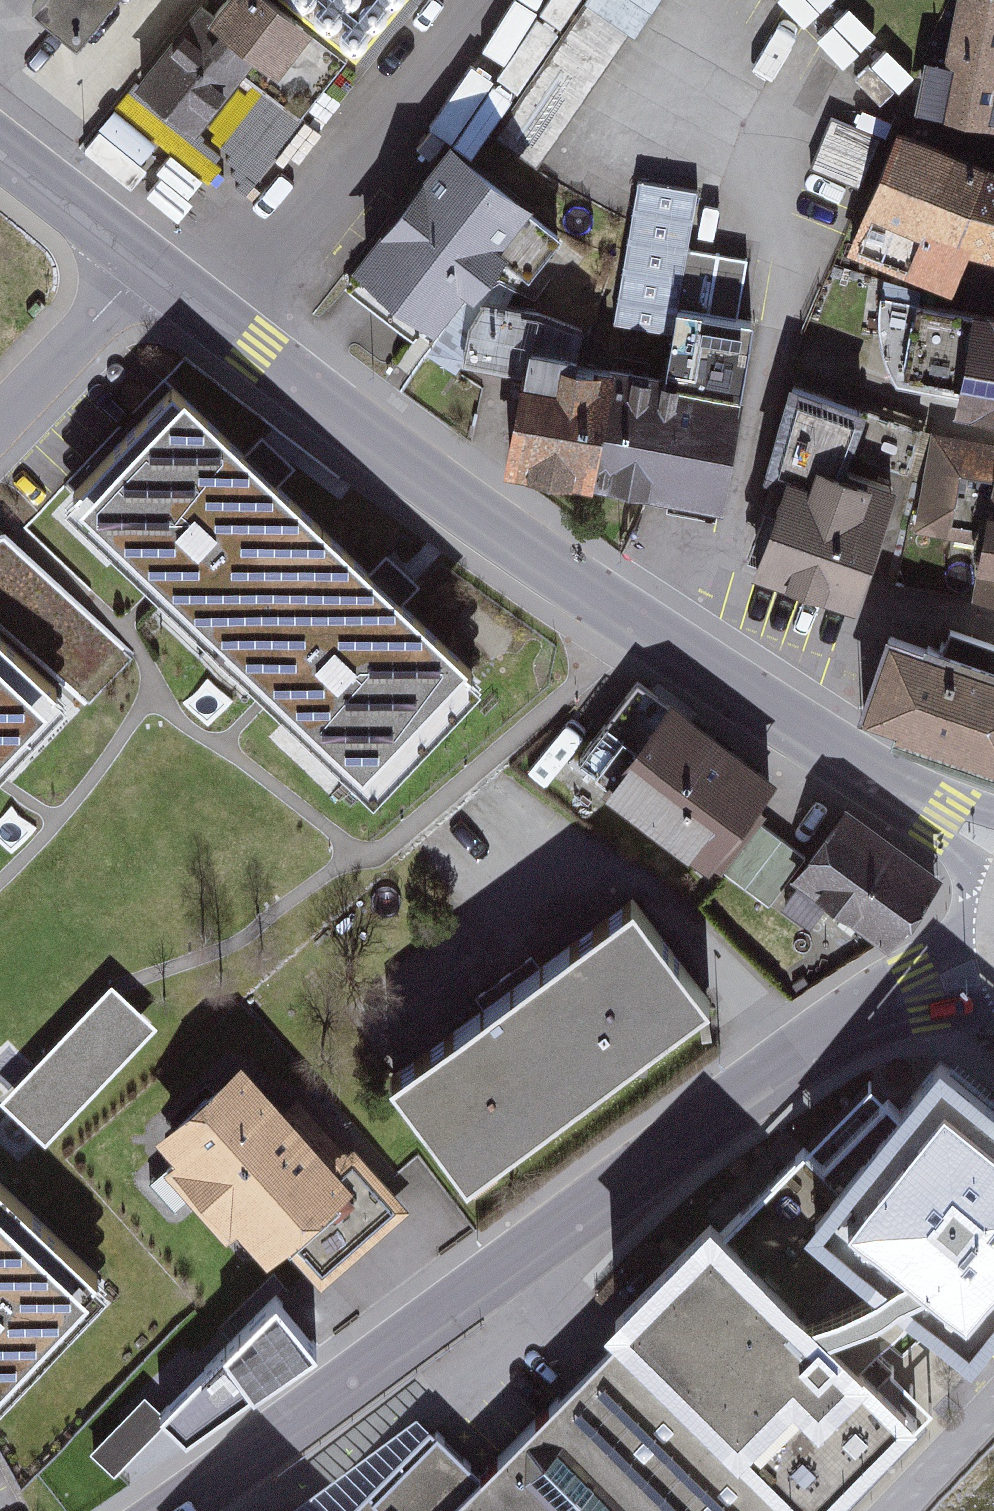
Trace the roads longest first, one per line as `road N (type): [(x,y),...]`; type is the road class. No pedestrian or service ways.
road 1 (unclassified): [(0,154),(163,281),(628,617),(993,844)]
road 2 (residential): [(192,1510),(855,1021)]
road 3 (residential): [(993,925),(909,970),(855,1021)]
road 4 (residential): [(993,1401),(892,1510)]
road 5 (residential): [(855,1021),(993,1004)]

